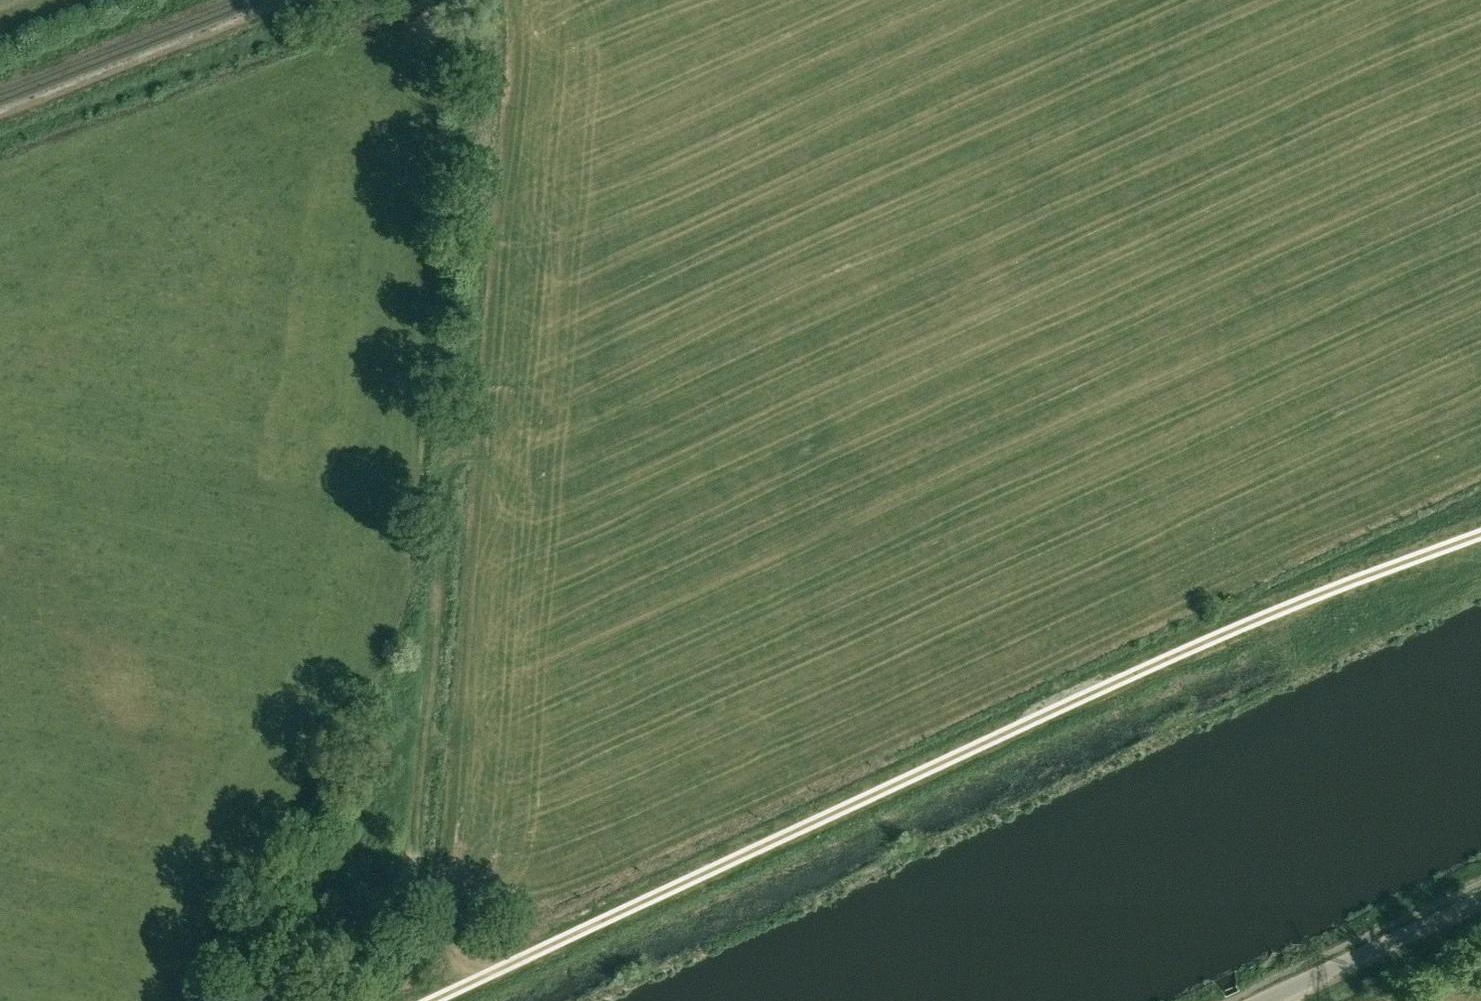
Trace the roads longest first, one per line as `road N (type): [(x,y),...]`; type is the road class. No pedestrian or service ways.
road 1 (track): [(426,1000),(1149,669),(1480,537)]
road 2 (unclassified): [(1265,1000),(1480,902)]

